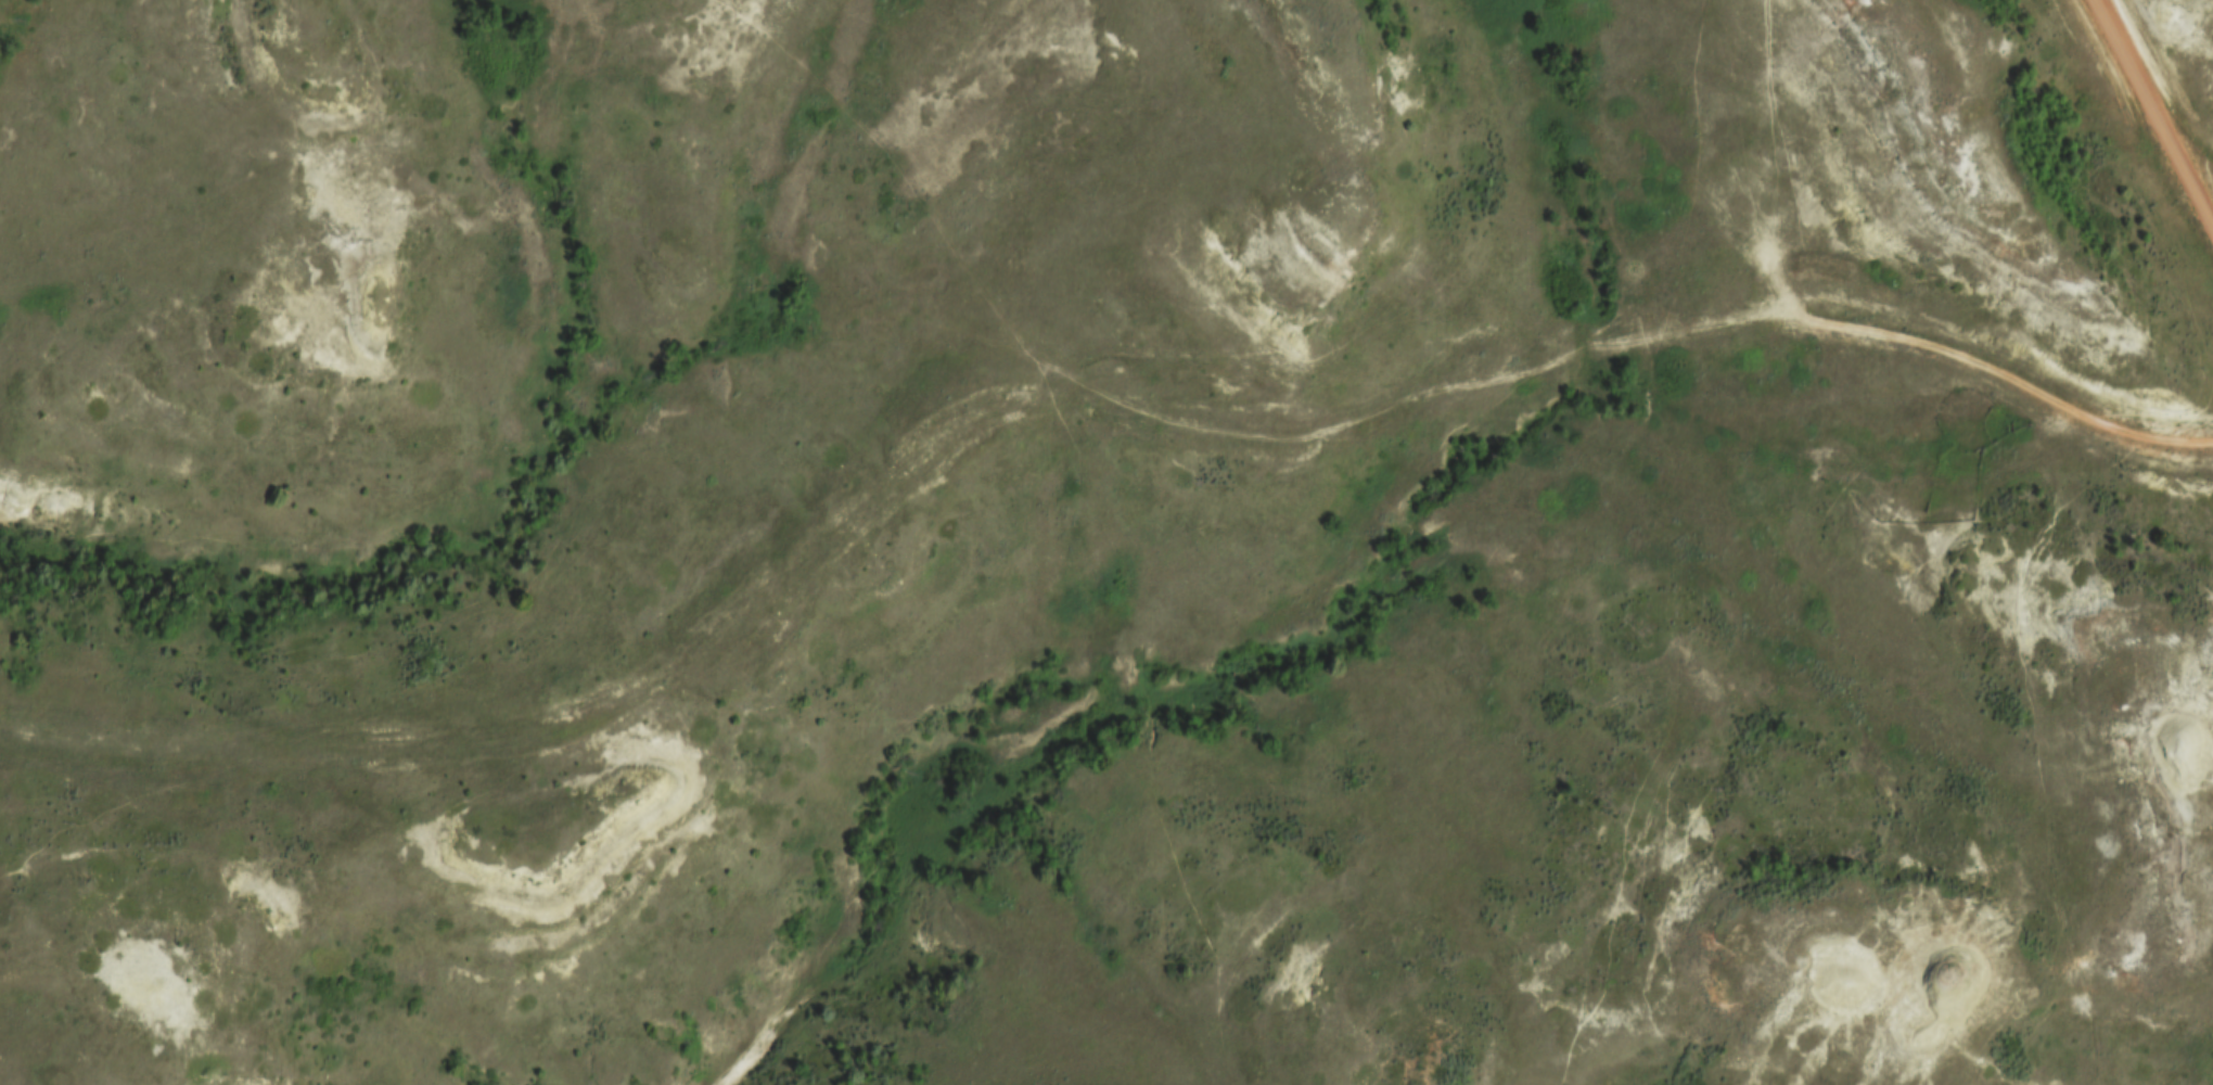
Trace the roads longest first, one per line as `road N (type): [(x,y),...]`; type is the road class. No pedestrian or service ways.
road 1 (residential): [(2100,0),(2212,222)]

